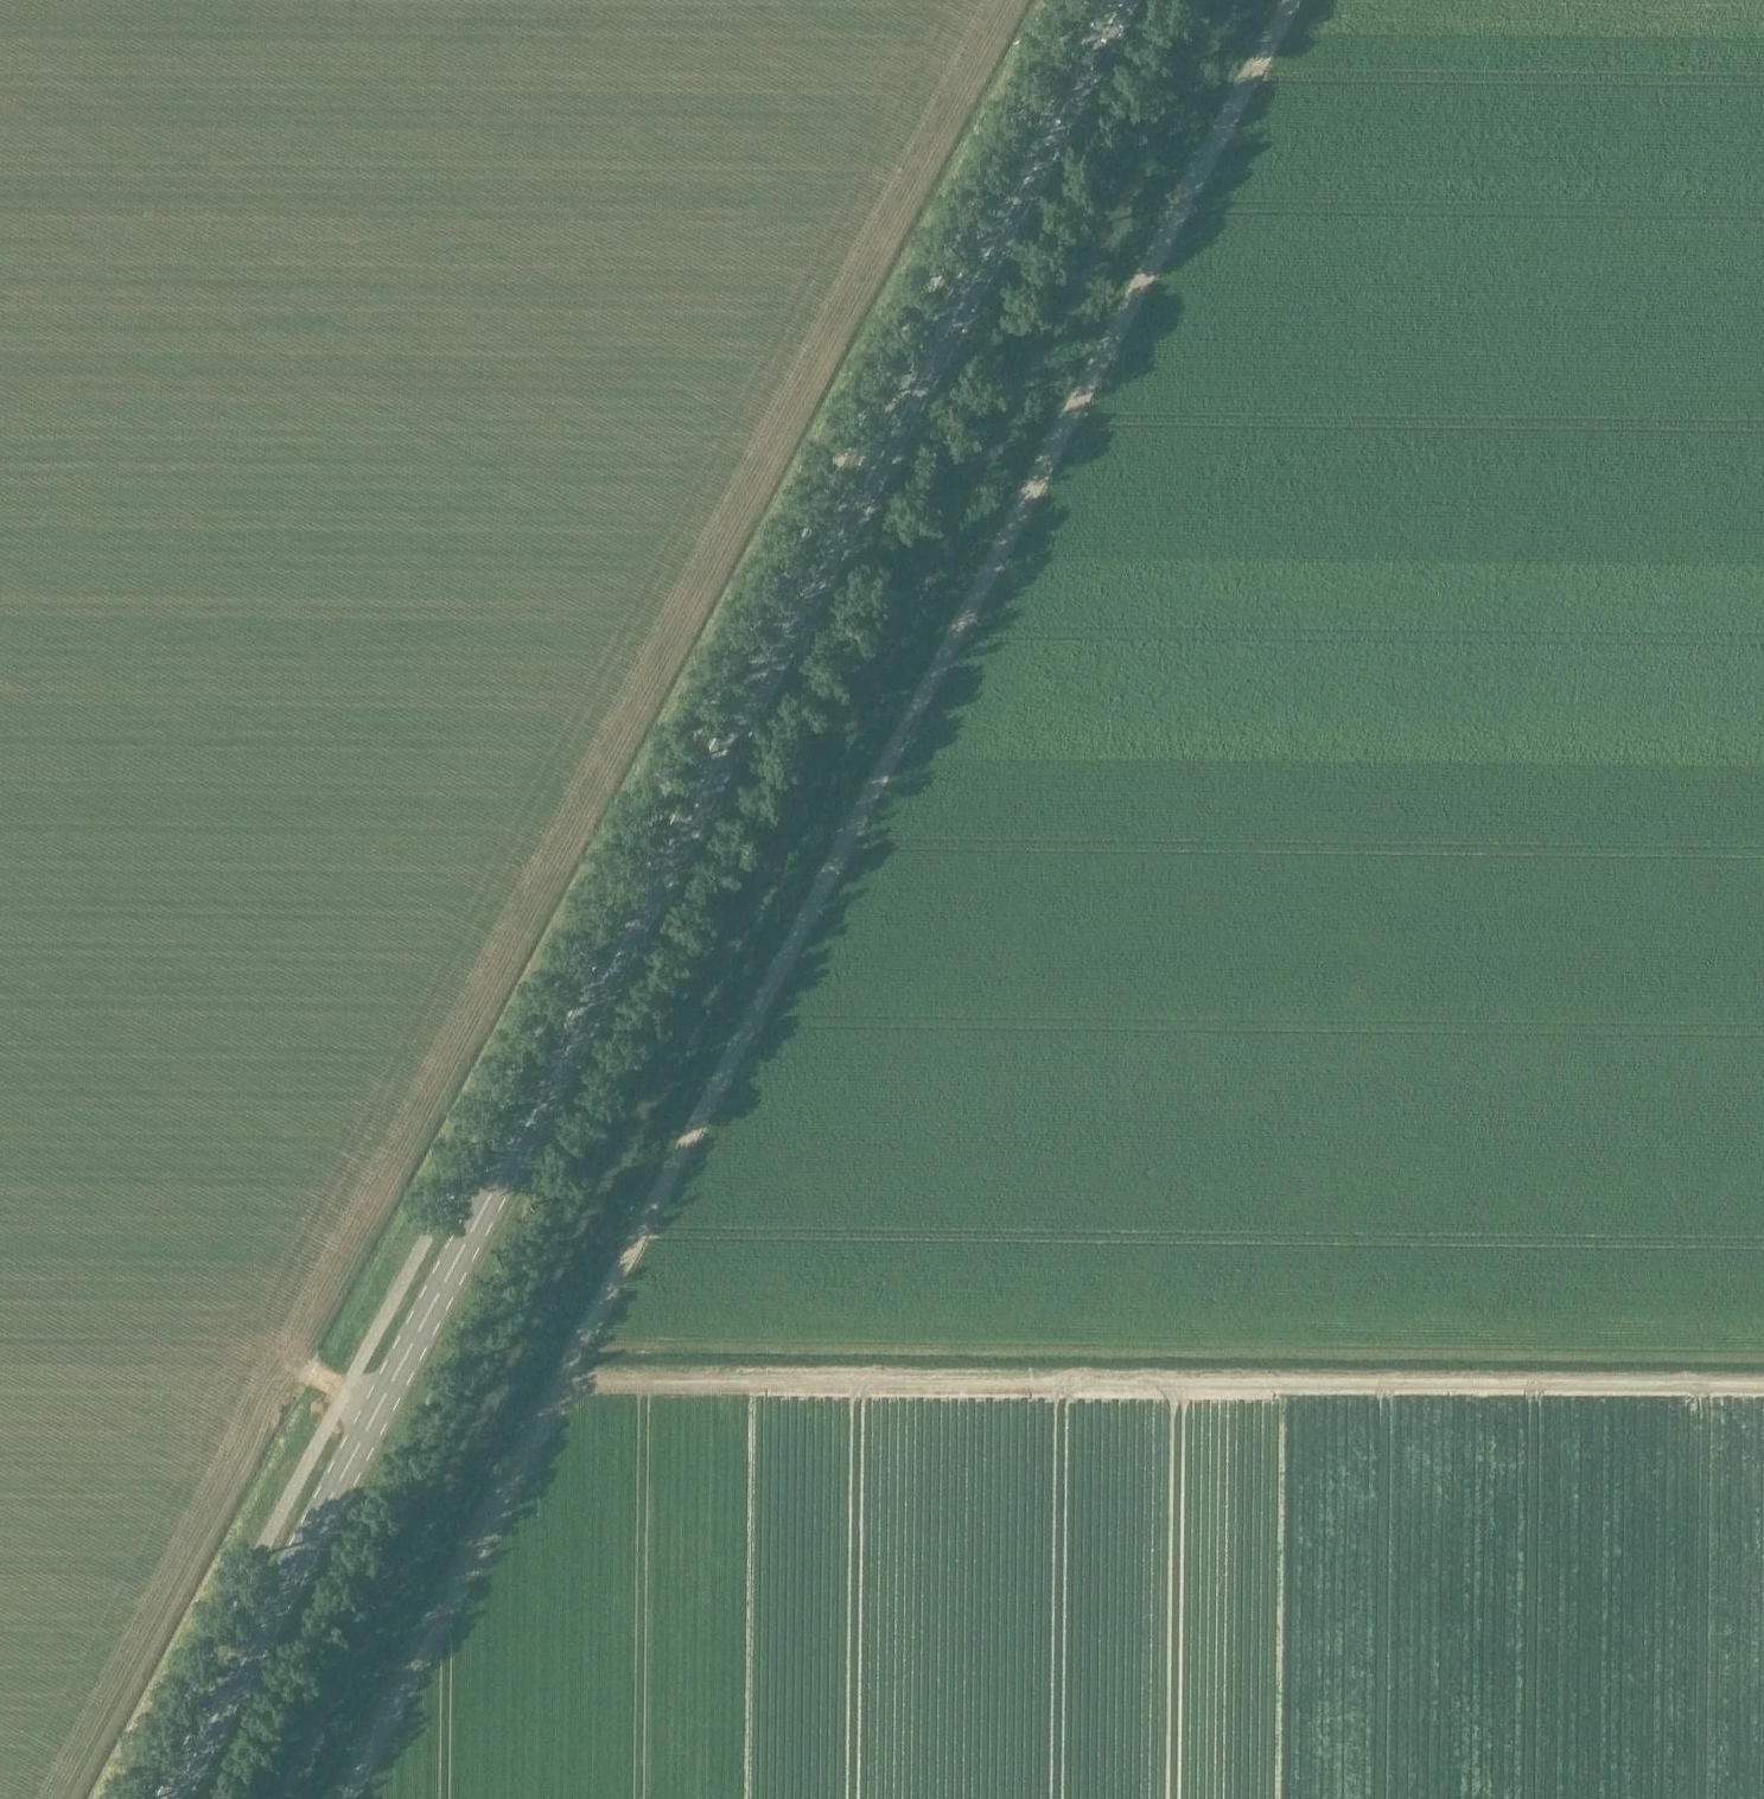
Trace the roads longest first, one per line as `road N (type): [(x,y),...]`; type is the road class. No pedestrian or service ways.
road 1 (secondary): [(172,1798),(1121,0)]

